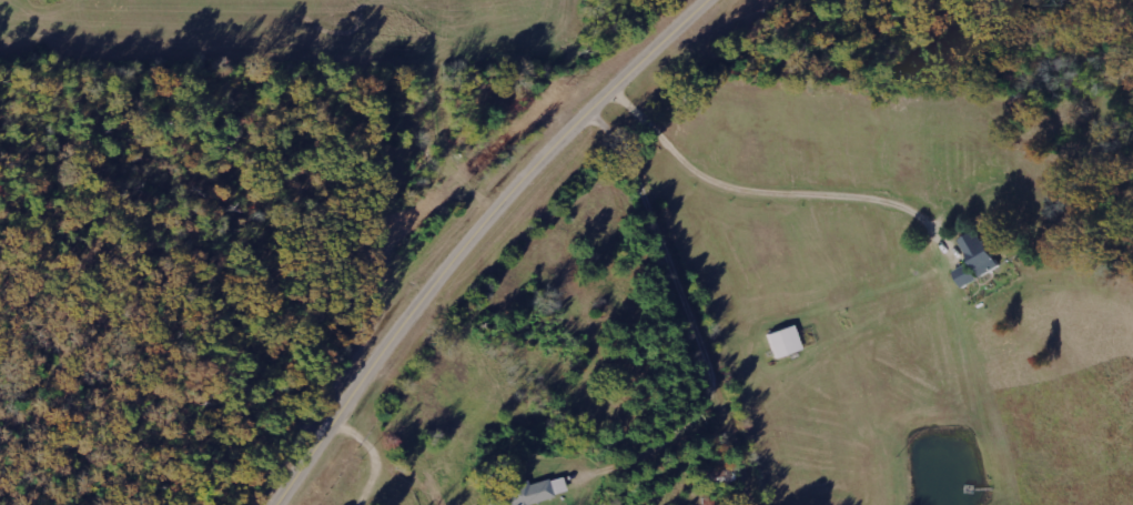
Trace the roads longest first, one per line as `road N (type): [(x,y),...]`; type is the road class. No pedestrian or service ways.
road 1 (tertiary): [(273,504),(396,326),(506,191),(710,0)]
road 2 (residential): [(520,175),(786,504)]
road 3 (residential): [(325,430),(243,394),(81,387)]

